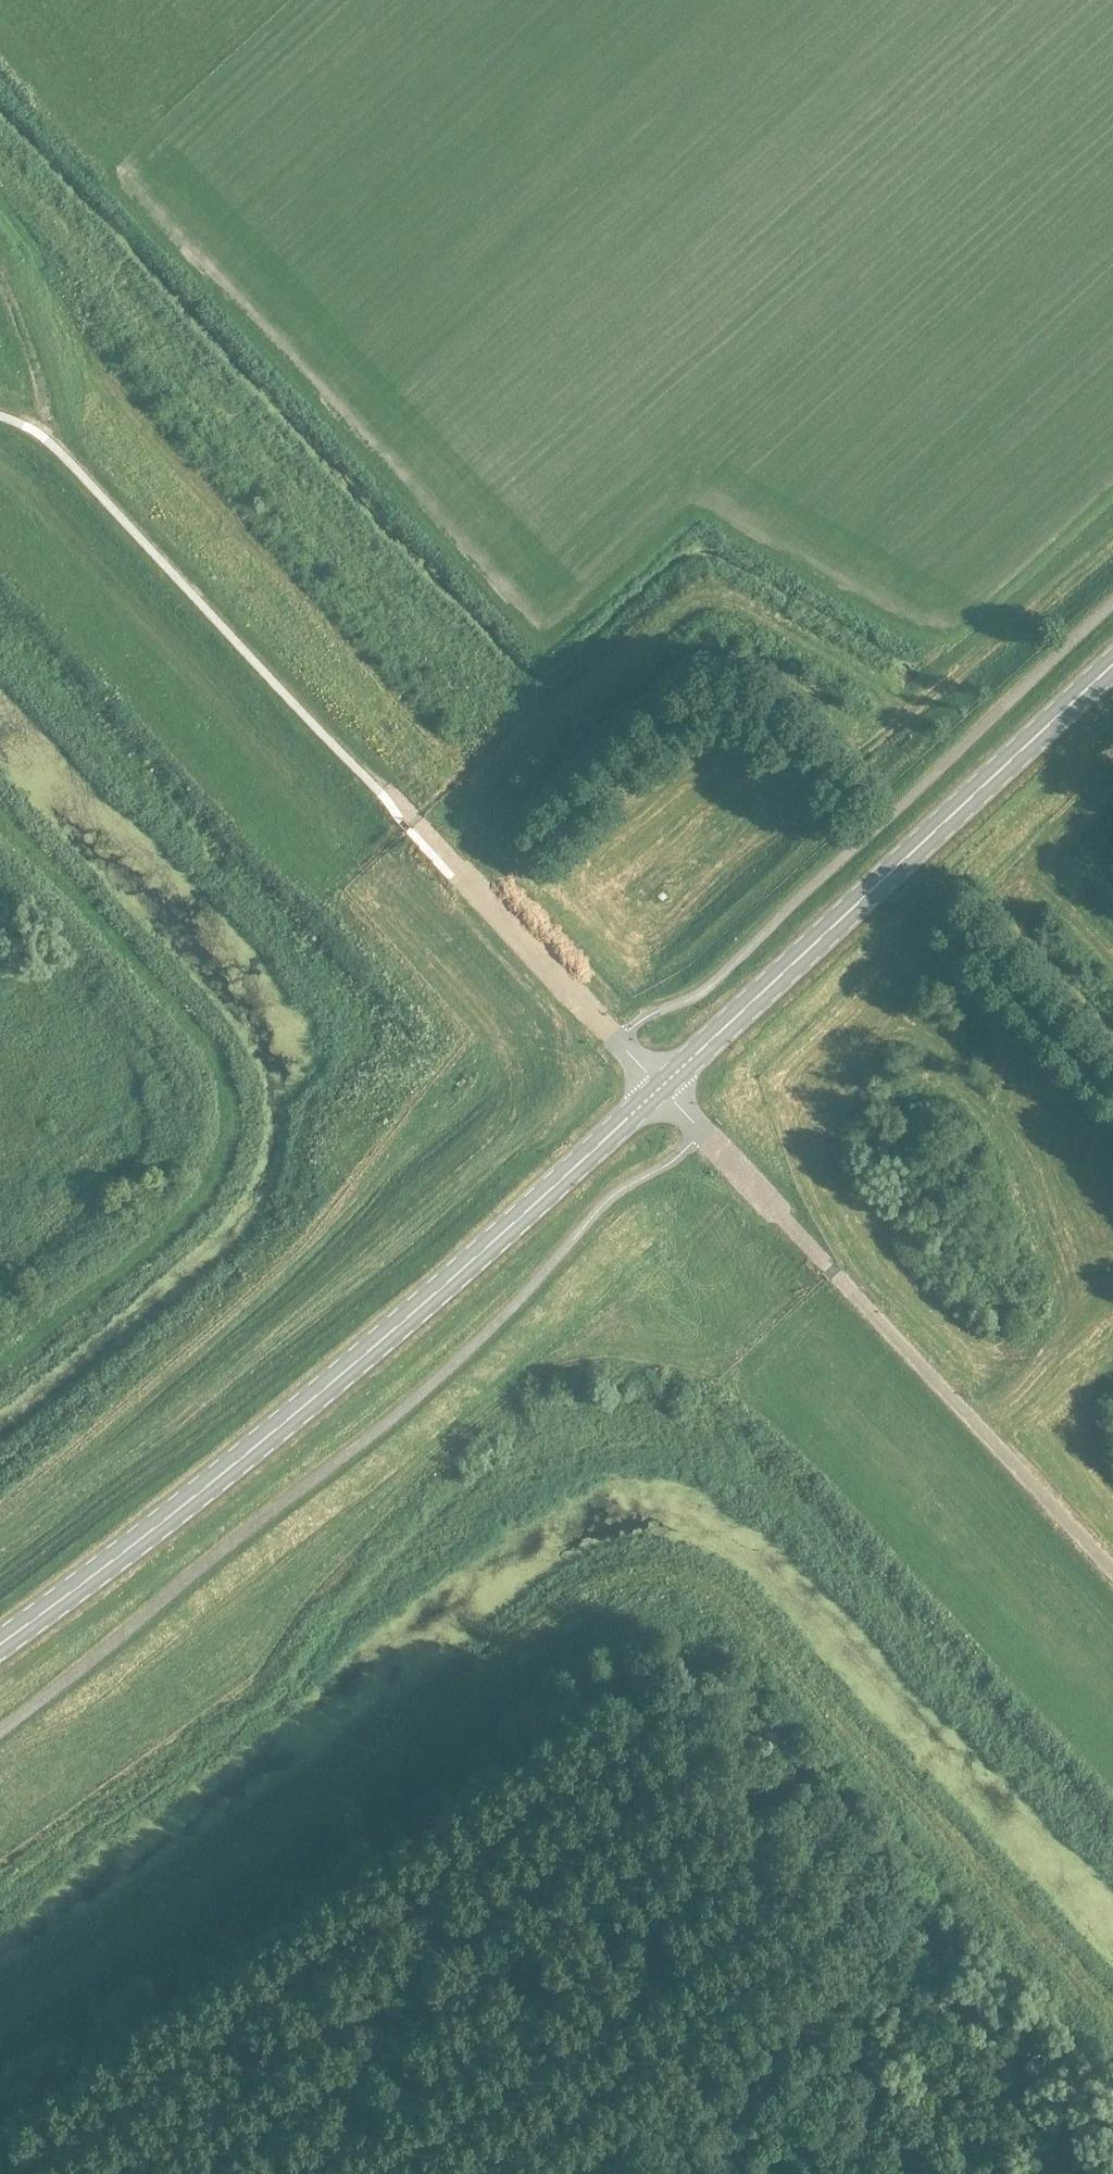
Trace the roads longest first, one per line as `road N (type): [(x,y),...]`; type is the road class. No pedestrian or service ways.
road 1 (secondary): [(0,1644),(348,1372),(661,1090)]
road 2 (unclassified): [(1112,1567),(661,1090)]
road 3 (secondary): [(661,1090),(1112,665)]
road 4 (unclassified): [(661,1090),(414,826)]

